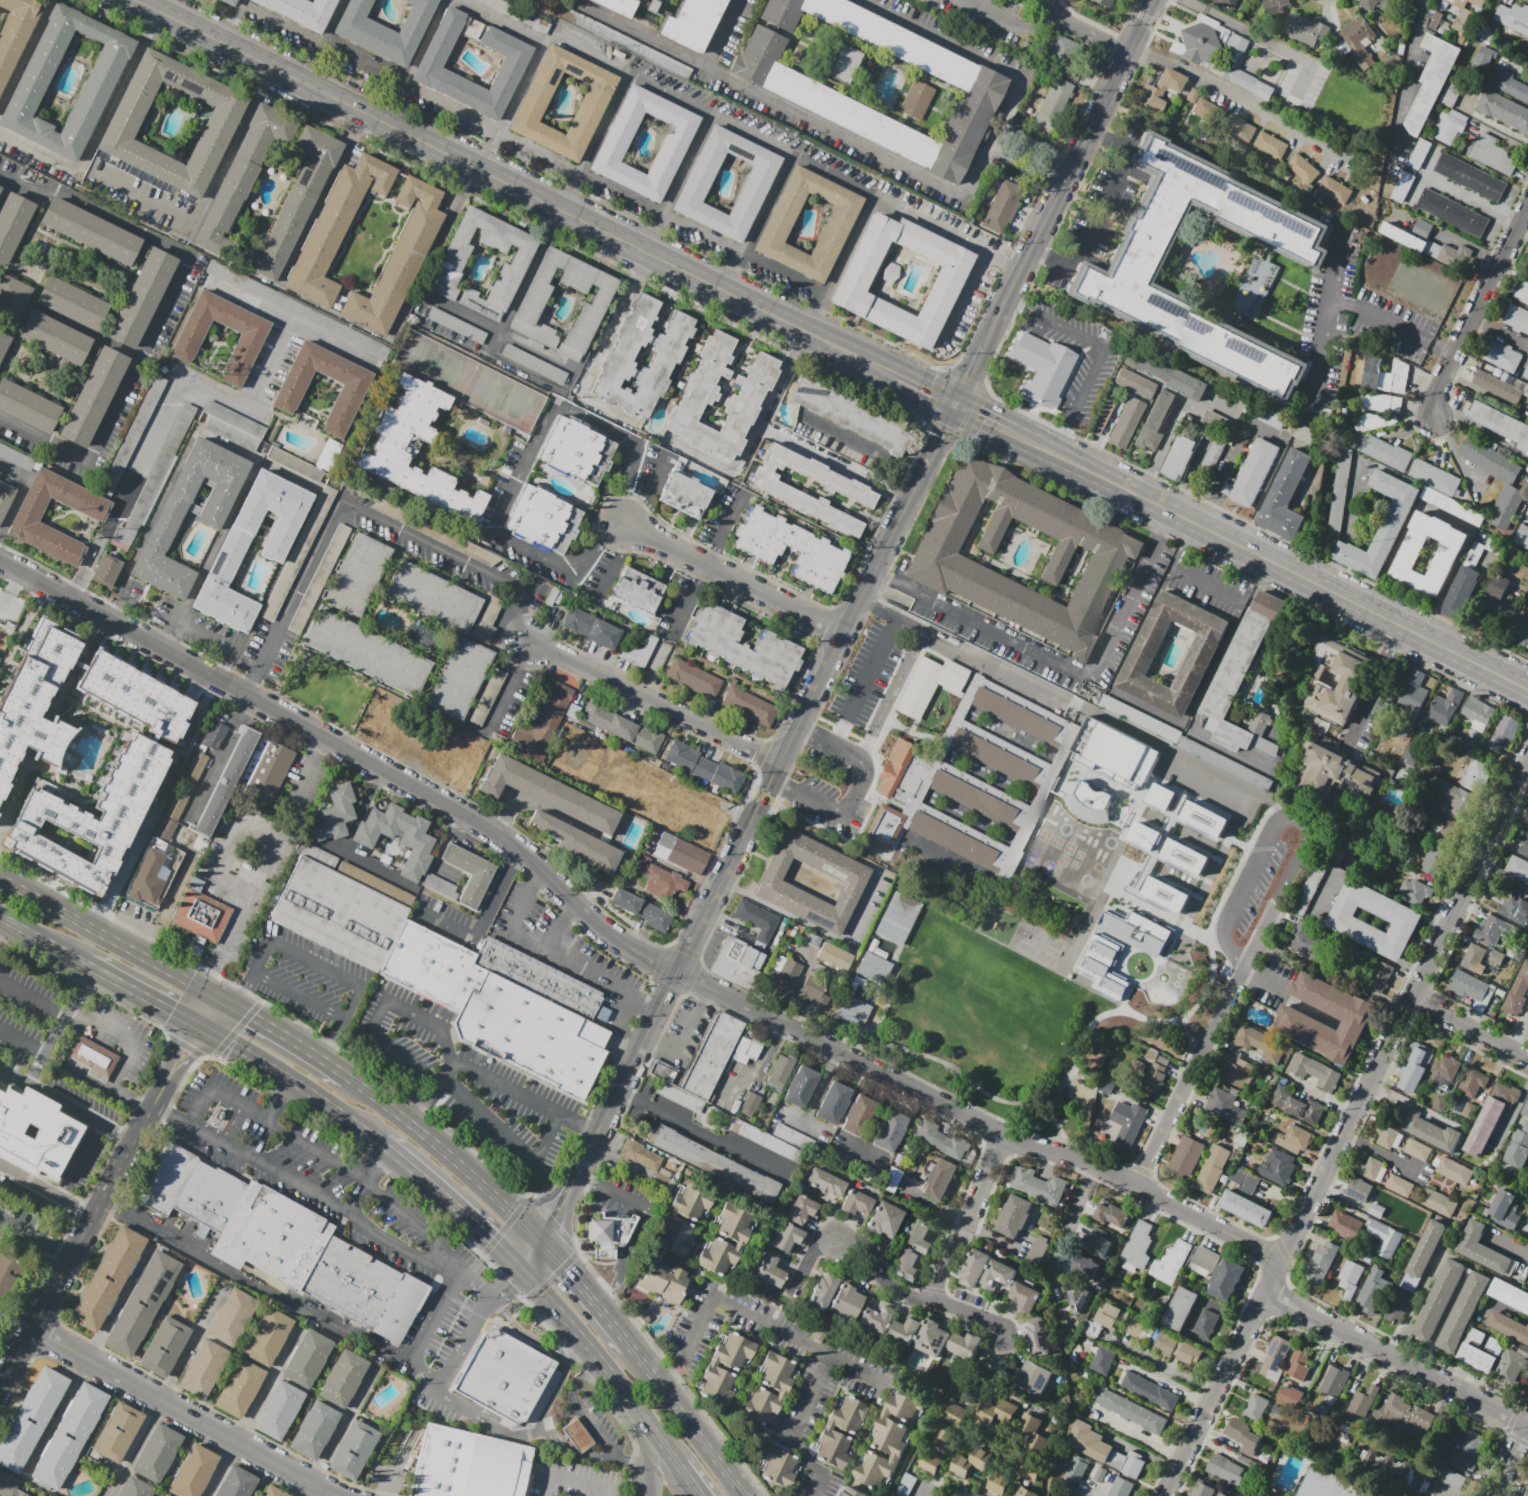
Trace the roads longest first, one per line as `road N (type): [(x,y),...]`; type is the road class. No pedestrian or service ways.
road 1 (secondary): [(839,350),(136,0)]
road 2 (secondary): [(1065,460),(1527,692)]
road 3 (residential): [(1180,1207),(1066,1156),(1006,1142),(719,995)]
road 4 (residential): [(436,802),(0,560)]
road 5 (residential): [(1527,760),(1312,1196)]
road 6 (residential): [(1152,0),(982,347)]
road 7 (residential): [(334,1495),(31,1329)]
road 8 (residential): [(929,466),(782,766)]
road 9 (residential): [(0,1387),(152,1109)]
road 10 (residential): [(782,766),(528,642)]
road 11 (primary): [(544,1245),(447,1154),(348,1082)]
road 12 (primary): [(519,1269),(679,1466)]
road 13 (residential): [(847,633),(623,524)]
road 14 (residential): [(629,948),(507,841),(436,802)]
road 15 (residential): [(676,975),(573,1185)]
road 16 (residential): [(1527,214),(1433,421)]
road 17 (residential): [(1527,1427),(1356,1338)]
road 18 (primary): [(378,1142),(519,1269)]
road 19 (primary): [(744,1495),(632,1351)]
road 20 (residential): [(1006,1142),(935,1301)]
road 21 (residential): [(1274,904),(1202,1048)]
road 22 (primary): [(141,956),(0,879)]
road 23 (residential): [(1202,1048),(1135,1183)]
road 24 (primary): [(632,1351),(544,1245)]
road 25 (residential): [(1527,1060),(1409,1002)]

